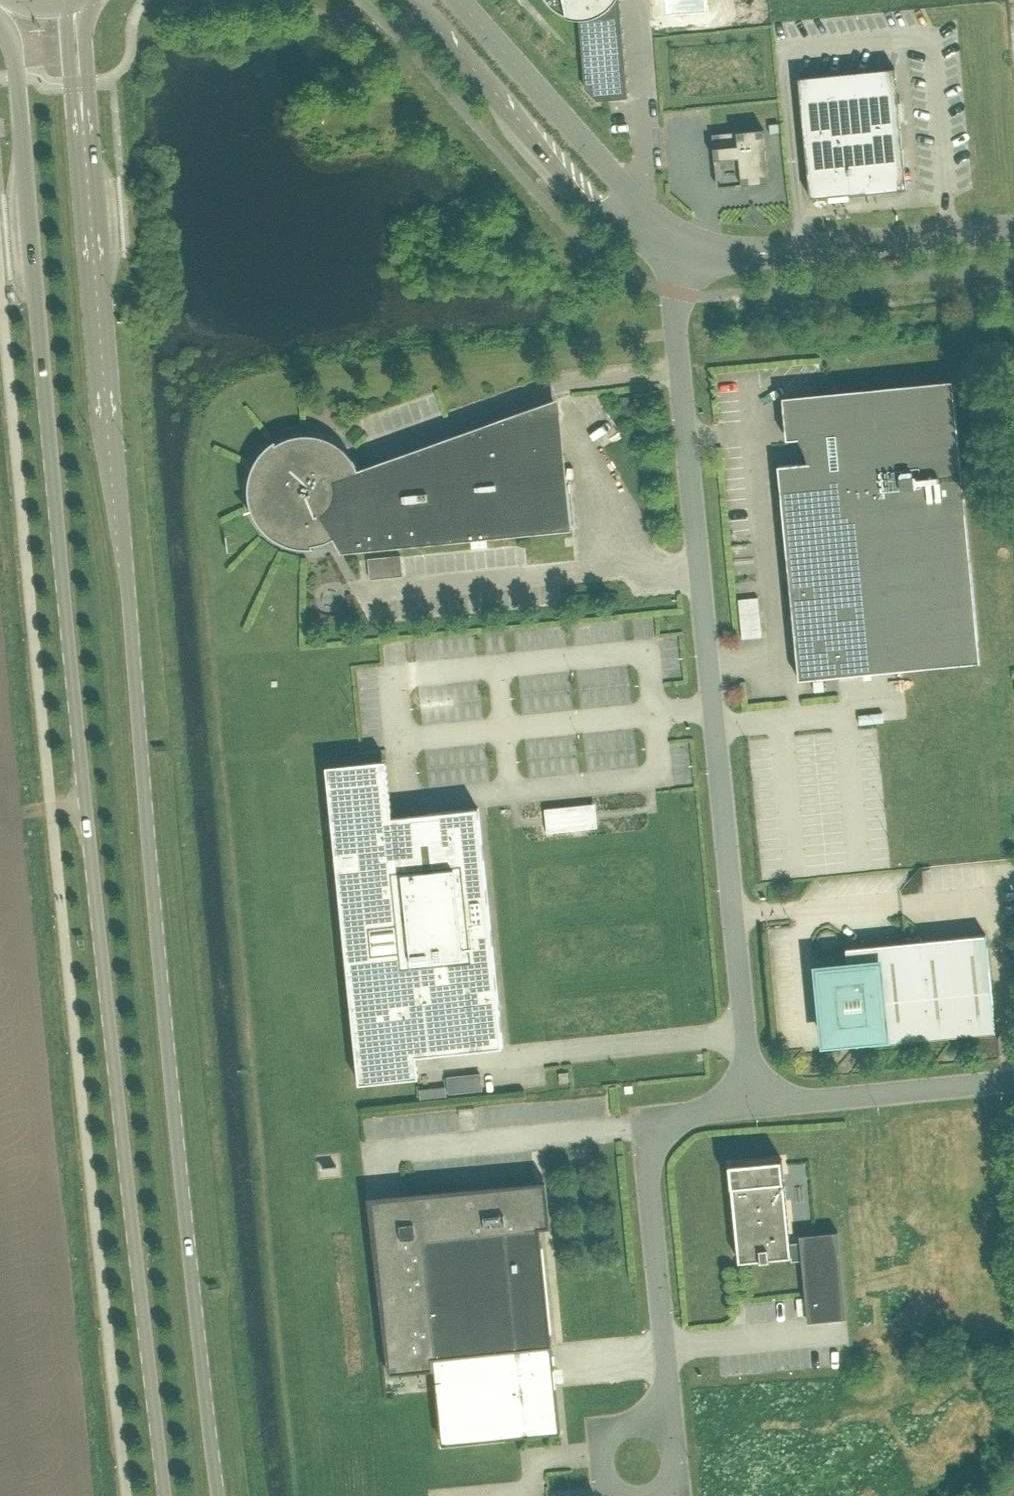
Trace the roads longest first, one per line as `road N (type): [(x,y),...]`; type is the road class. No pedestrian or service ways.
road 1 (secondary): [(0,19),(15,47),(66,601),(165,1495)]
road 2 (secondary): [(220,1495),(156,924),(86,159)]
road 3 (unclassified): [(755,1110),(675,311),(684,245)]
road 4 (unclassified): [(755,1110),(657,1128),(649,1157),(667,1358),(646,1418)]
road 5 (unclassified): [(1013,229),(762,252),(684,245)]
road 6 (unclassified): [(413,0),(585,203),(636,229)]
road 7 (unclassified): [(636,229),(628,192),(459,0)]
road 8 (unclassified): [(1013,1084),(755,1110)]
road 9 (secondary): [(86,159),(92,130),(85,0)]
road 10 (secondary): [(86,159),(69,6)]

